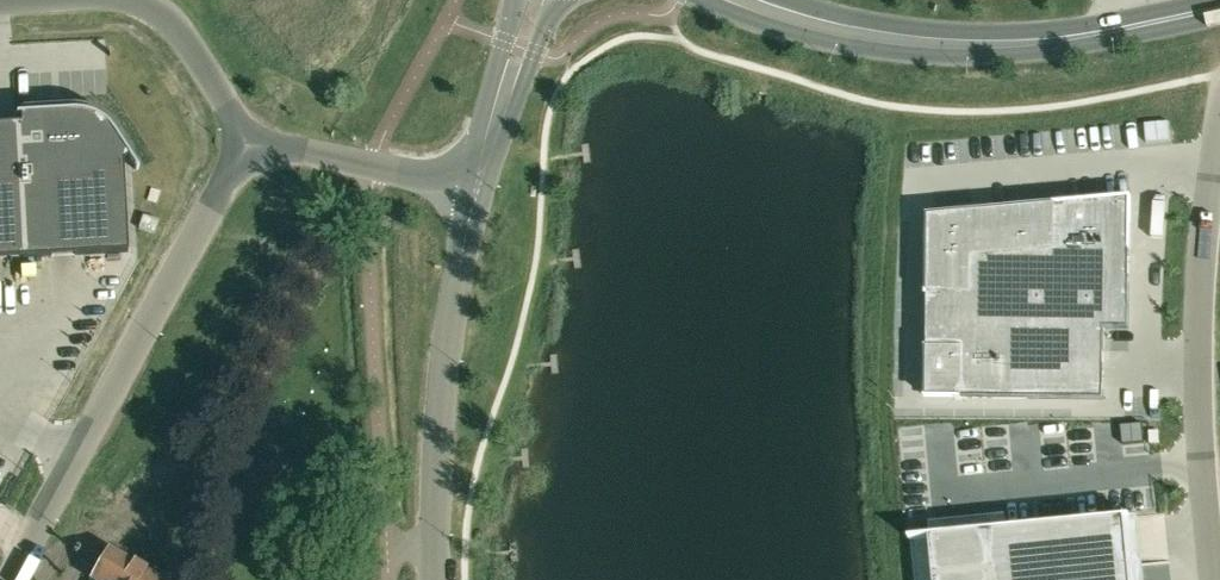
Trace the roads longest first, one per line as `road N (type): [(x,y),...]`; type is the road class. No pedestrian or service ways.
road 1 (unclassified): [(252,136),(10,579)]
road 2 (secondary): [(752,0),(833,28),(970,45),(1068,39),(1219,7)]
road 3 (unclassified): [(1219,114),(1198,277),(1214,579)]
road 4 (unclassified): [(438,544),(448,350),(478,188)]
road 5 (unclassified): [(478,188),(252,136)]
road 6 (unclassified): [(478,188),(536,0)]
road 7 (unclassified): [(139,0),(177,26),(252,136)]

